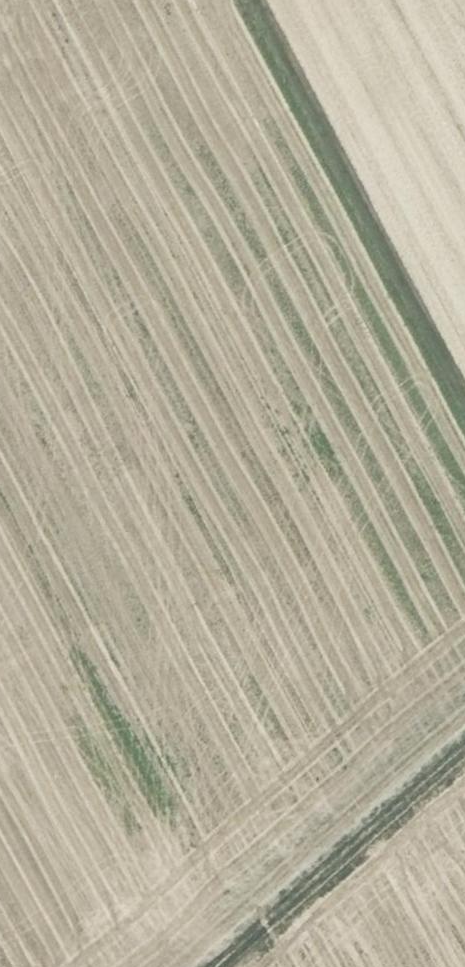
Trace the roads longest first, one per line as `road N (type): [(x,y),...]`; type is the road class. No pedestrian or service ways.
road 1 (track): [(264,0),(464,385)]
road 2 (track): [(225,966),(464,755)]

